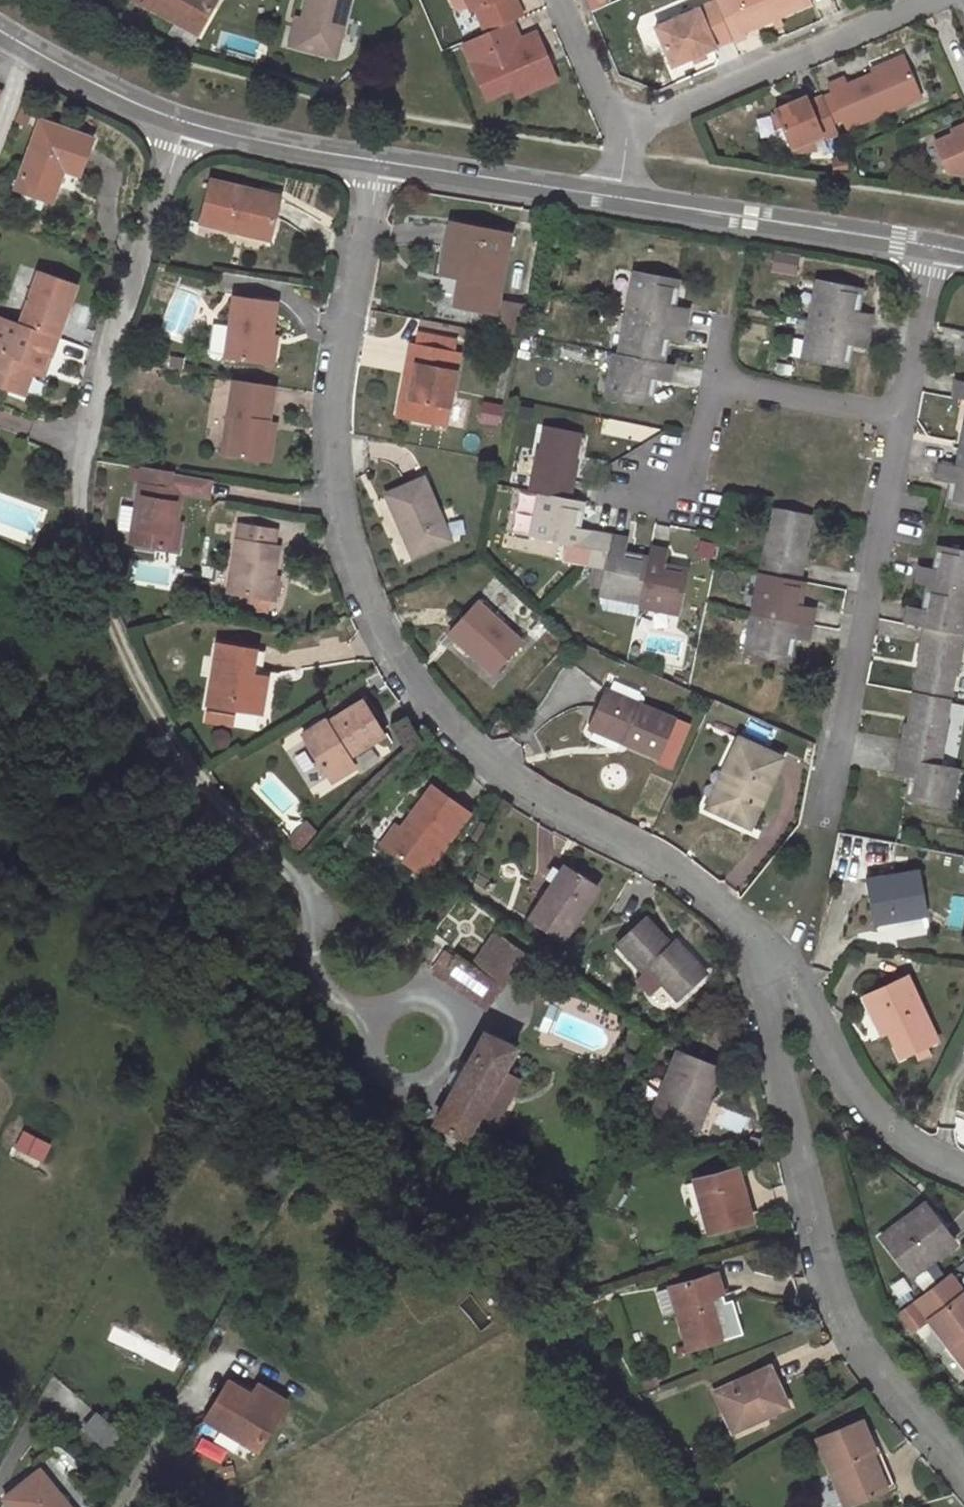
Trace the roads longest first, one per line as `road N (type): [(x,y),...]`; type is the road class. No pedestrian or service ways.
road 1 (residential): [(381,161),(338,391),(340,520),(380,629),(463,744),(711,897),(783,974)]
road 2 (residential): [(783,974),(772,1029),(816,1245),(866,1357),(963,1471)]
road 3 (track): [(309,904),(269,844),(168,736),(77,512)]
road 4 (residential): [(77,512),(83,434),(185,121)]
road 5 (residential): [(819,814),(901,418)]
road 6 (residential): [(629,133),(935,0)]
road 7 (residential): [(617,198),(936,247)]
road 8 (residential): [(963,1176),(931,1163),(859,1099),(783,974)]
road 9 (residential): [(381,161),(617,198)]
road 10 (residential): [(0,31),(89,85),(185,121)]
road 11 (residential): [(185,121),(277,146),(381,161)]
road 12 (residential): [(717,384),(901,418)]
road 13 (residential): [(901,418),(936,247)]
road 14 (residential): [(629,133),(608,108),(561,0)]
road 15 (residential): [(652,490),(684,478),(717,384)]

